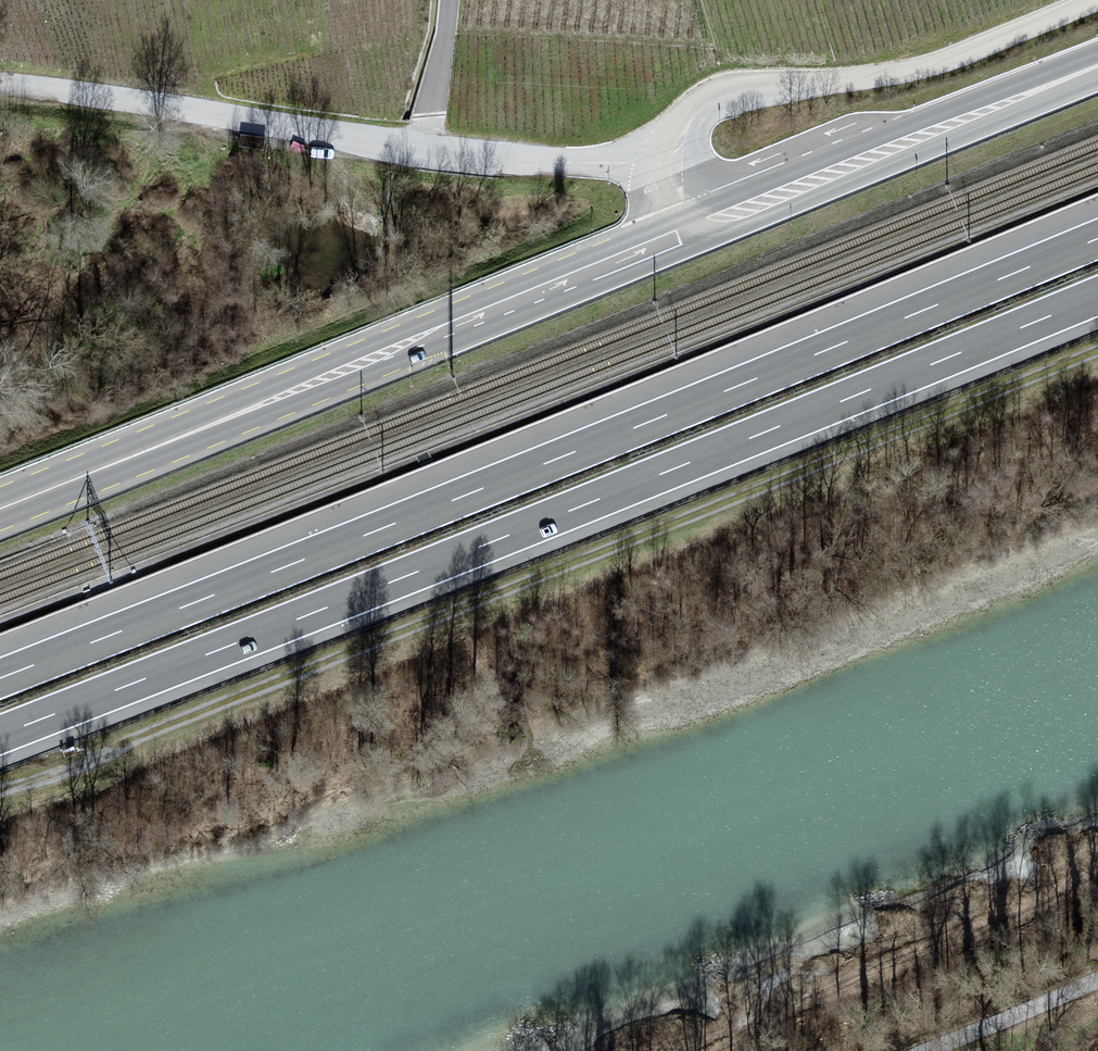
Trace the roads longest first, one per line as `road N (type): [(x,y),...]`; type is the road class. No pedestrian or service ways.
road 1 (track): [(0,791),(79,766),(1097,351)]
road 2 (motorway): [(1097,238),(0,677)]
road 3 (motorway): [(0,736),(1097,297)]
road 4 (primary): [(696,230),(0,508)]
road 5 (unclassified): [(676,165),(689,124),(717,99),(928,66),(1097,0)]
road 6 (unclassified): [(431,151),(0,90)]
road 7 (primary): [(1097,66),(696,230)]
road 8 (unclassified): [(676,165),(431,151)]
road 9 (track): [(1097,982),(929,1050)]
road 10 (unclassified): [(431,151),(447,0)]

